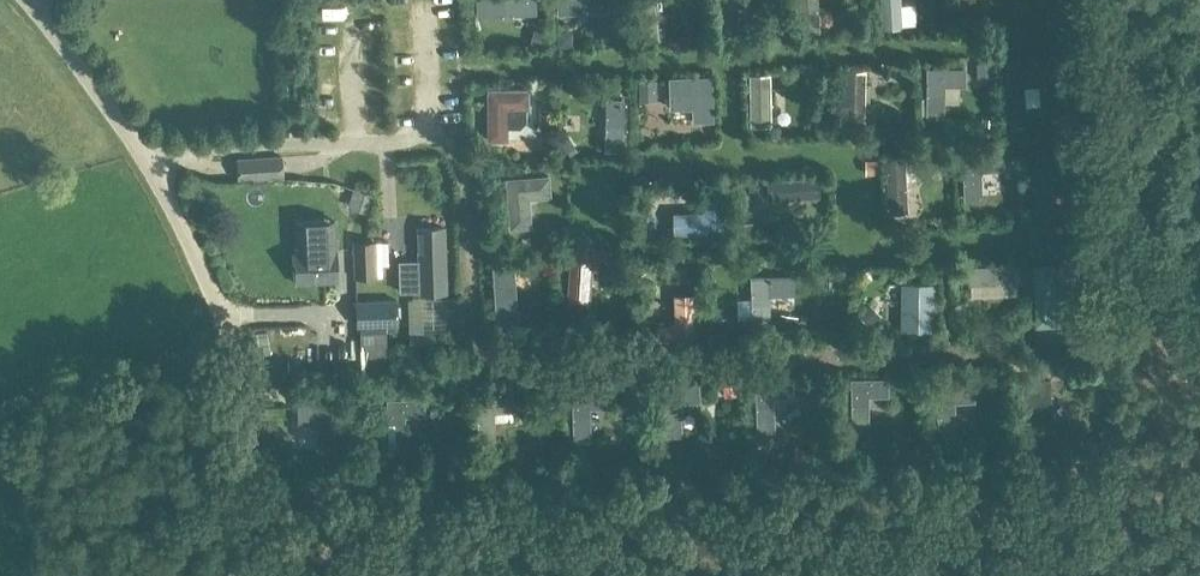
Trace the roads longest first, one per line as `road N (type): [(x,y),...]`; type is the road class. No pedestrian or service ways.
road 1 (unclassified): [(225,374),(221,331),(198,262),(129,129),(22,0)]
road 2 (track): [(224,575),(225,374)]

